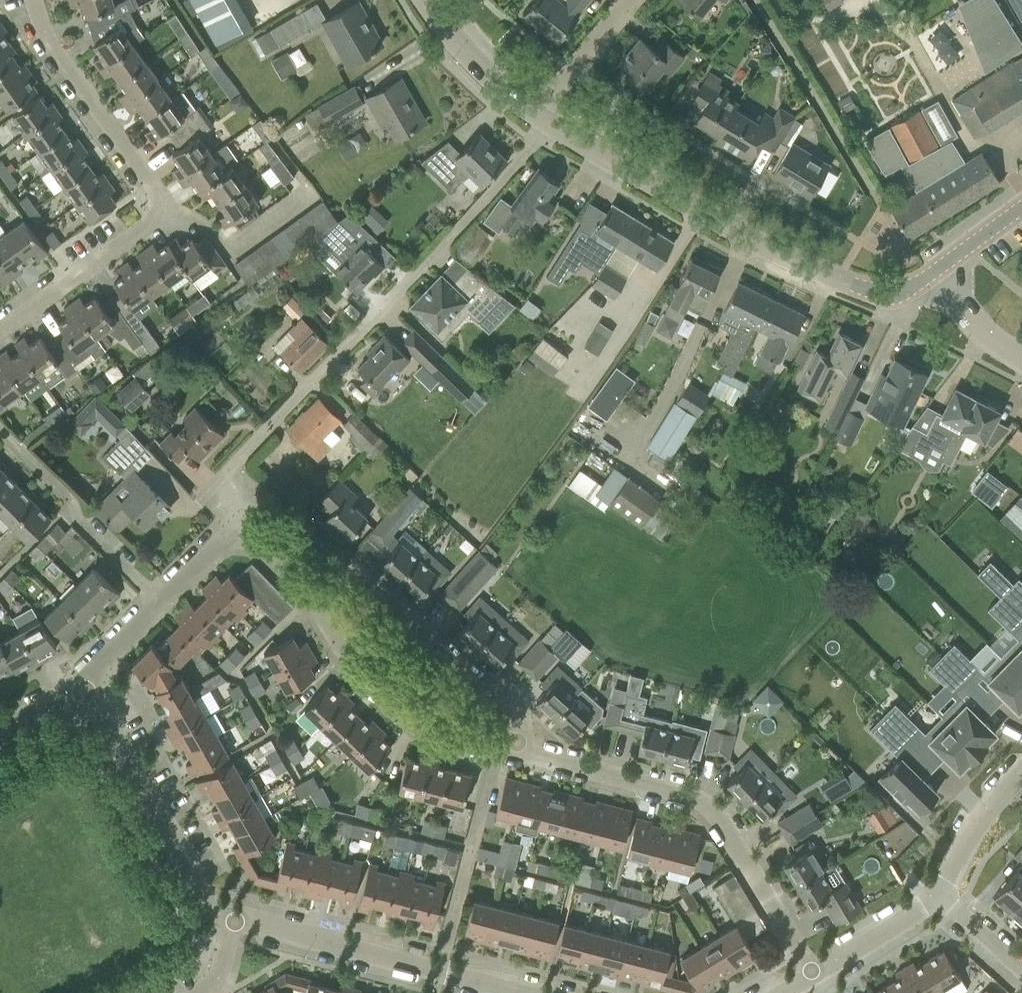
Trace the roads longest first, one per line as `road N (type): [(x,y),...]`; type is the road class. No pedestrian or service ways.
road 1 (residential): [(207,492),(550,127)]
road 2 (tertiary): [(935,271),(909,288),(873,291),(771,254),(550,127)]
road 3 (residential): [(811,971),(706,804),(518,751)]
road 4 (residential): [(233,918),(525,992)]
road 5 (residential): [(518,751),(513,713),(361,578),(342,579),(315,600)]
road 6 (residential): [(82,686),(199,891),(233,918)]
road 7 (residential): [(518,751),(431,729),(407,715),(351,661),(315,600)]
road 8 (residential): [(161,214),(66,76),(33,0)]
road 9 (residential): [(161,601),(79,523),(72,499),(0,427)]
road 10 (residential): [(0,331),(161,214)]
road 11 (residential): [(161,214),(201,218),(225,250),(310,190)]
road 12 (tertiary): [(534,116),(493,83),(421,0)]
road 13 (residential): [(938,895),(990,803),(1021,771)]
road 14 (residential): [(811,971),(938,895)]
road 15 (residential): [(534,116),(624,0)]
road 16 (tertiary): [(1021,359),(976,330),(935,271)]

